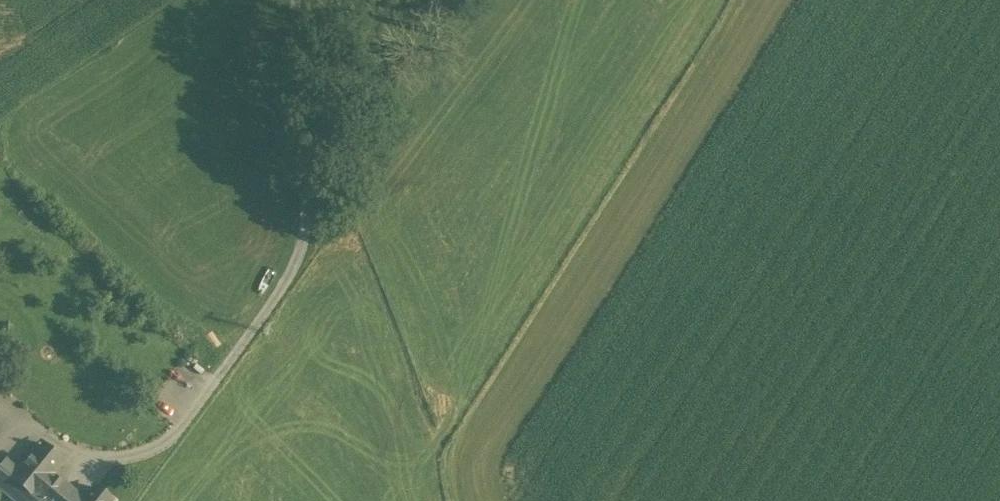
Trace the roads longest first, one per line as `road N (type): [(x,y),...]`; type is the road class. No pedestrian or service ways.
road 1 (track): [(298,0),(303,239),(297,272),(166,441),(140,454),(87,455)]

